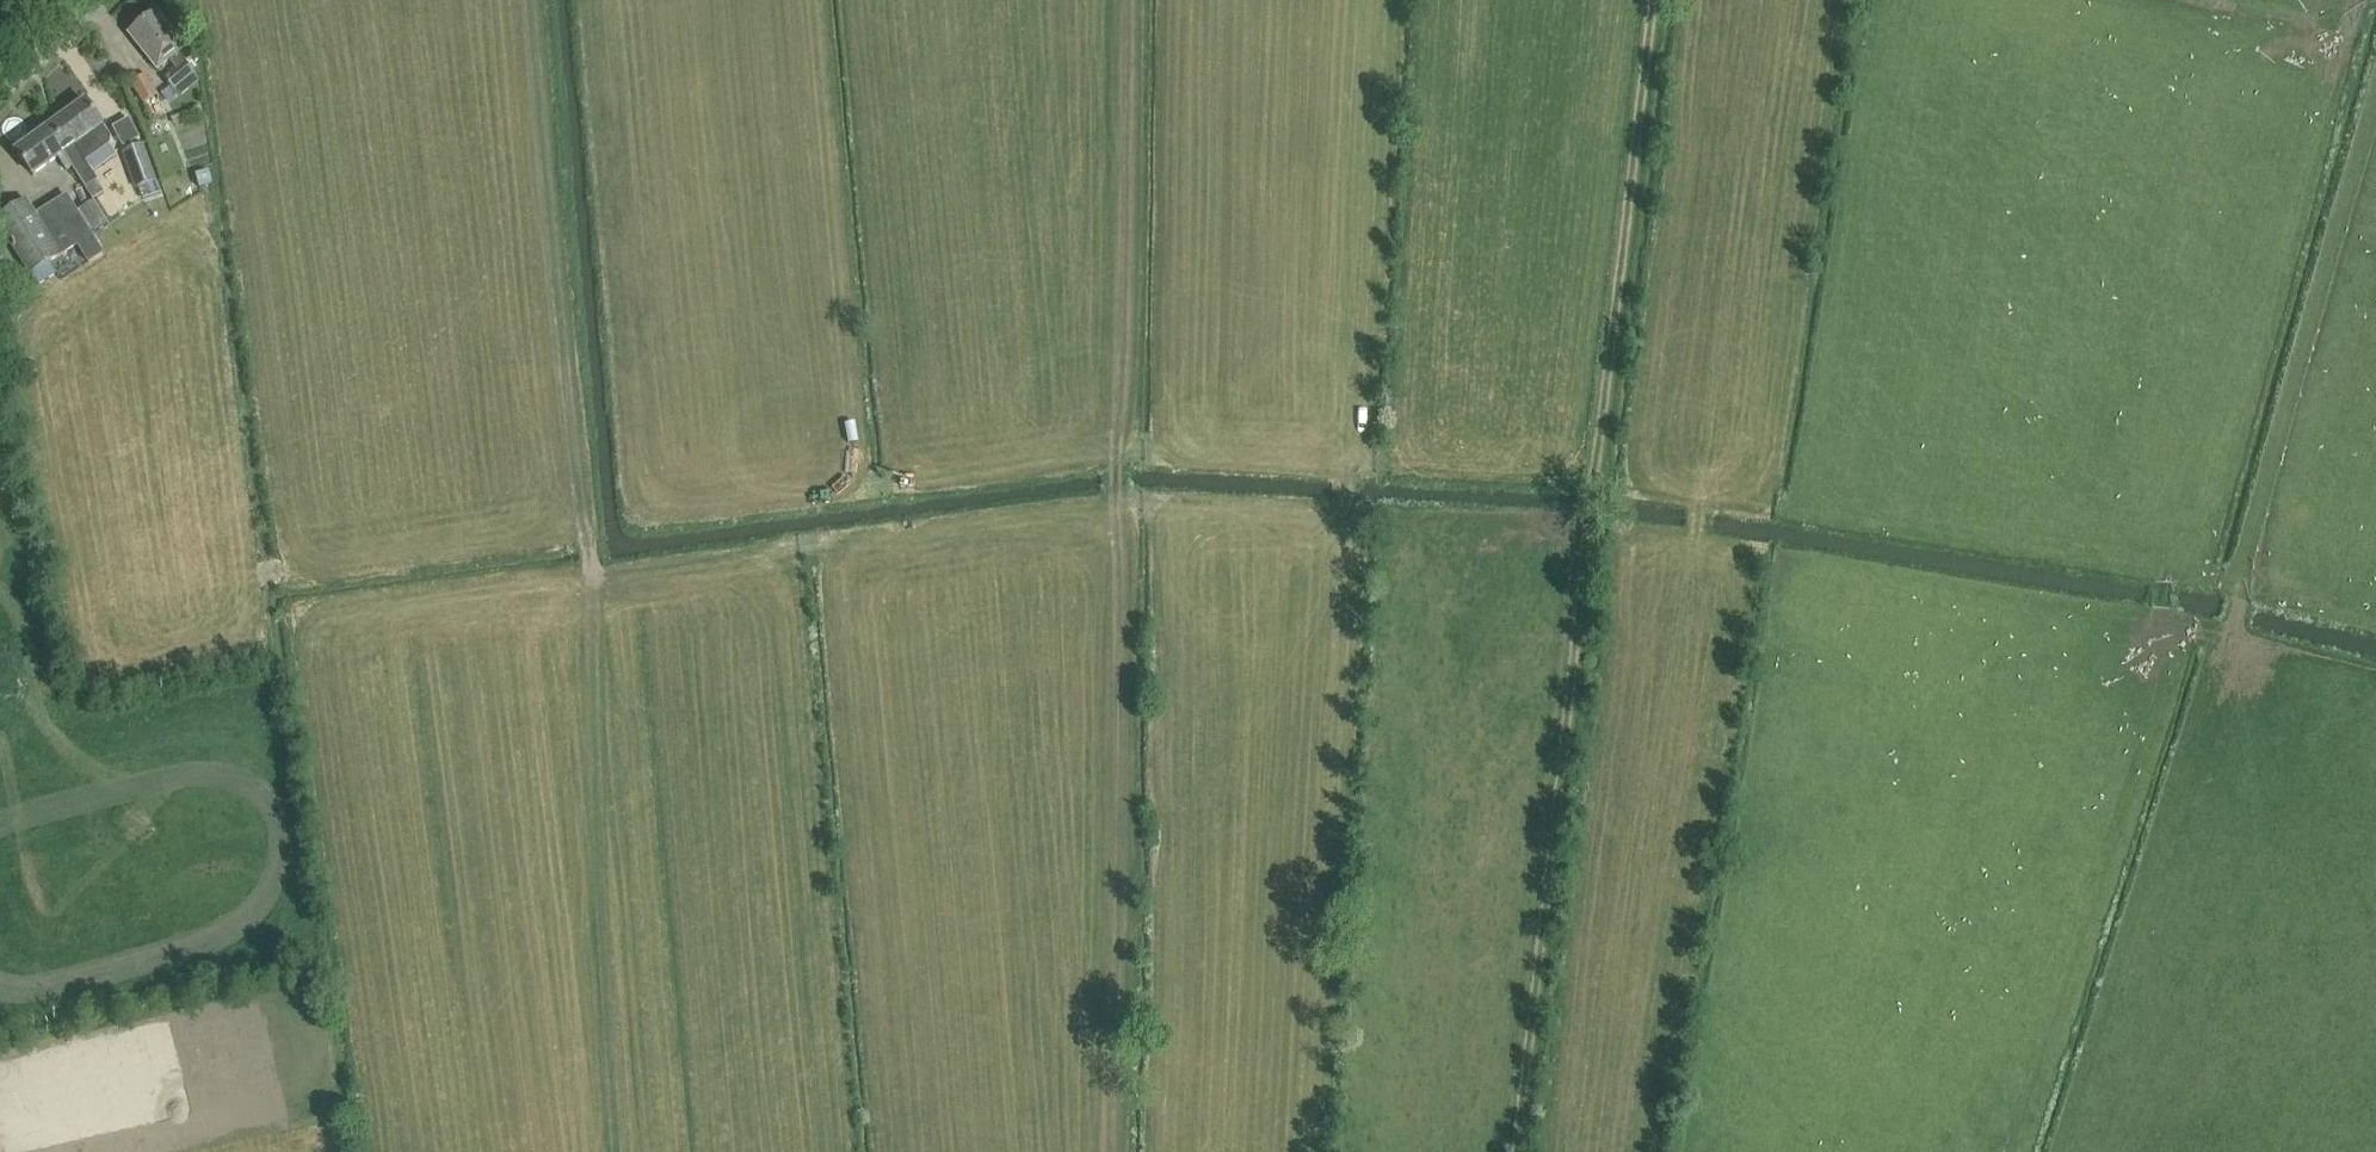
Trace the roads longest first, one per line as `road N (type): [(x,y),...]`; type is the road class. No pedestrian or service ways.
road 1 (tertiary): [(0,88),(88,0)]

